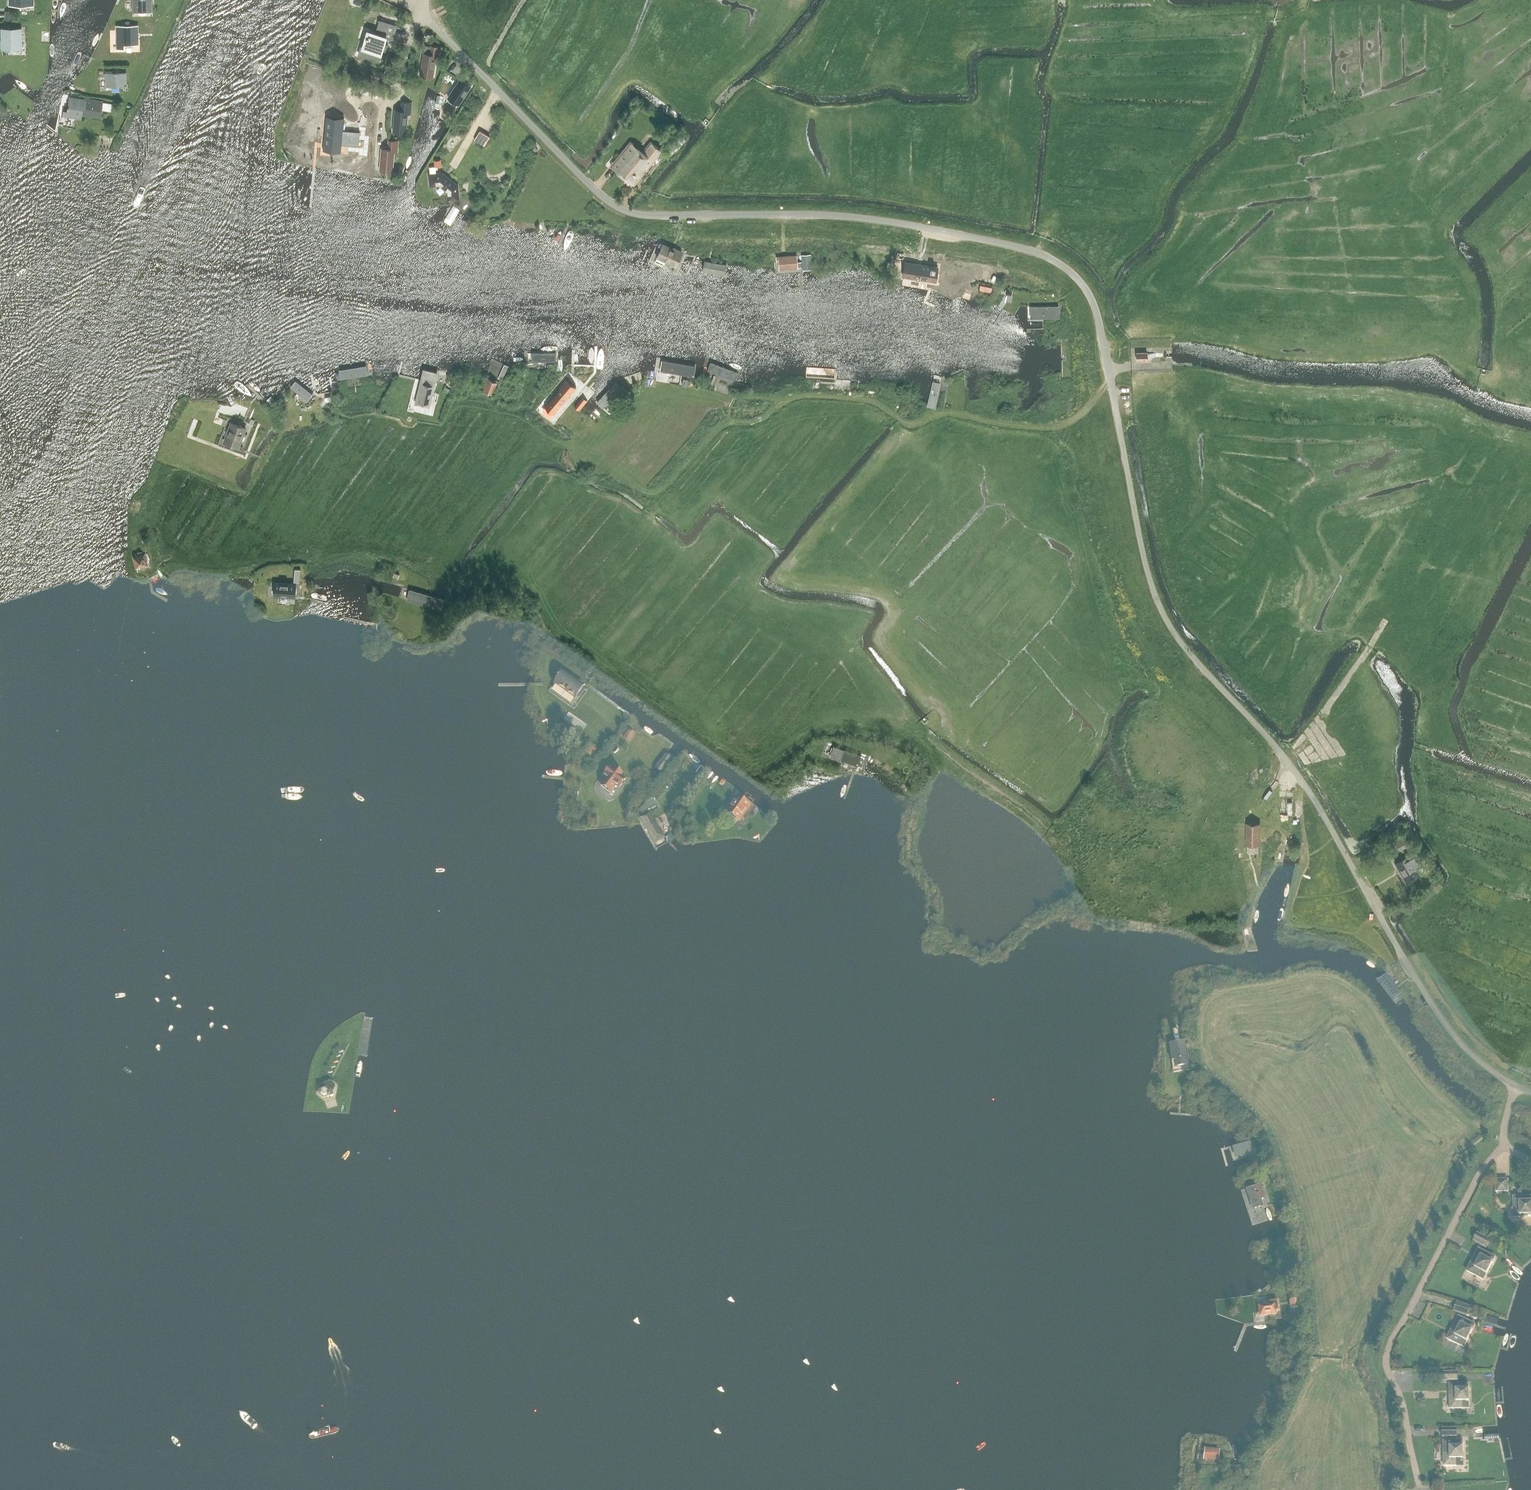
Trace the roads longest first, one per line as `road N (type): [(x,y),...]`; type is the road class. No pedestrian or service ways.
road 1 (unclassified): [(421,9),(595,189),(625,210),(884,221),(1022,249),(1072,273),(1099,324),(1156,604),(1175,638),(1317,802),(1456,1039),(1521,1090)]
road 2 (track): [(1111,379),(1071,422),(1045,428),(952,413),(913,424),(871,401),(795,397),(754,421),(724,425),(661,491),(641,489)]
road 3 (unclassified): [(1418,1487),(1386,1356),(1483,1166),(1503,1150)]

